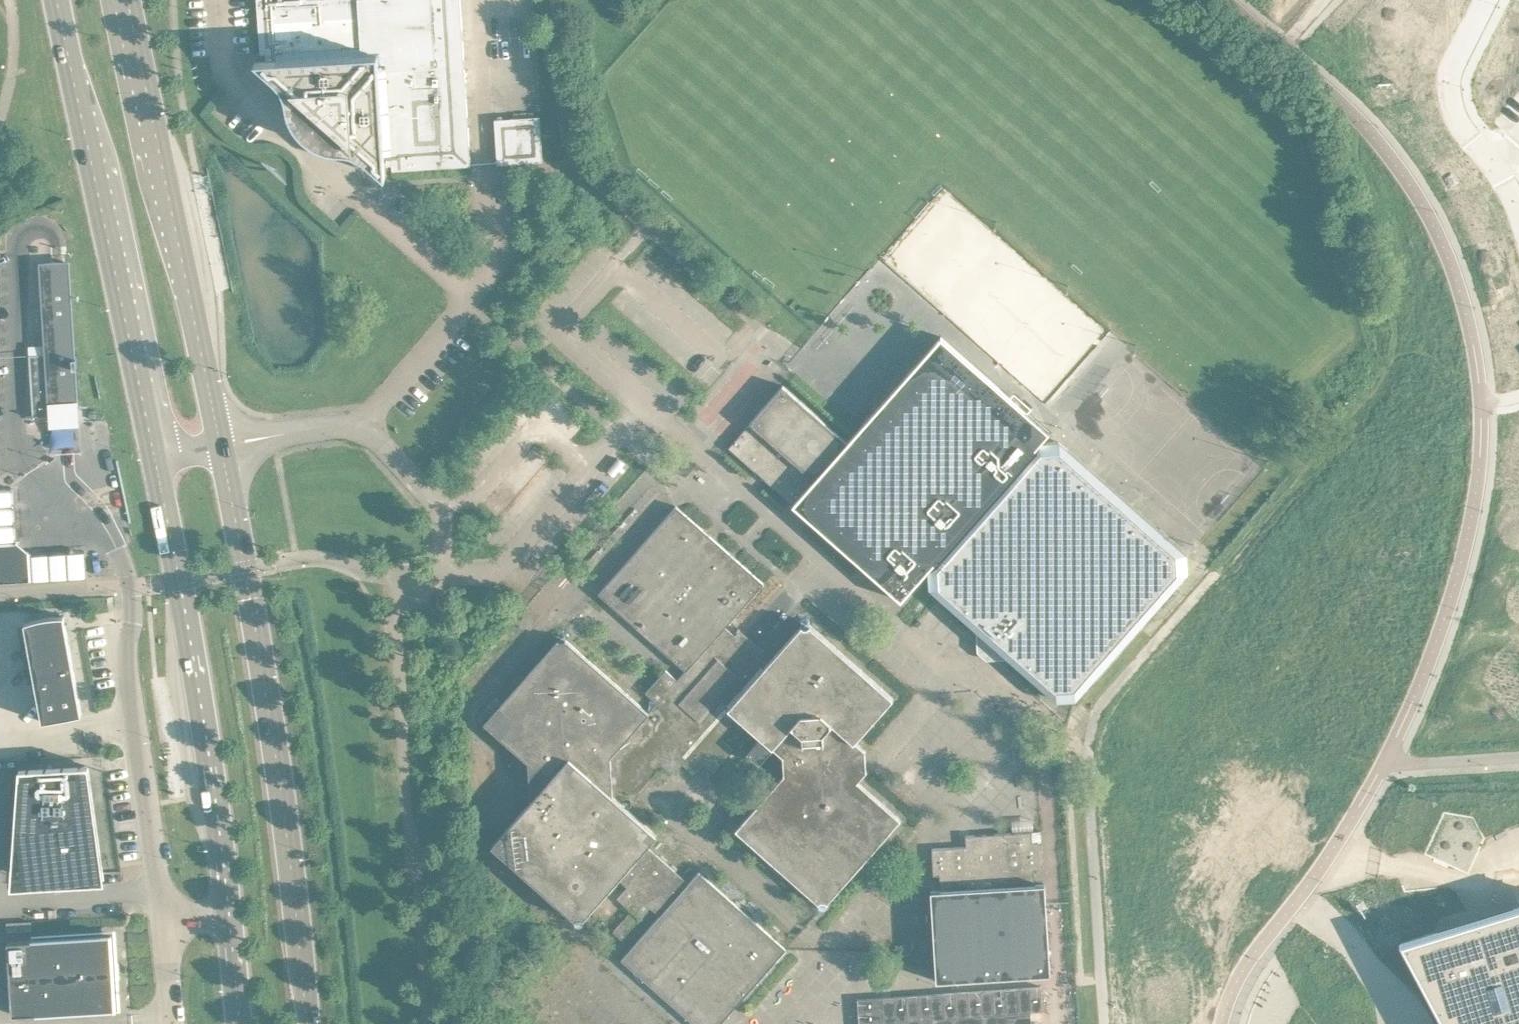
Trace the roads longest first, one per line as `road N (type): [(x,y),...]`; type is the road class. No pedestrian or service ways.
road 1 (secondary): [(307,1023),(279,735),(221,442)]
road 2 (secondary): [(155,453),(211,765),(229,924)]
road 3 (secondary): [(60,0),(155,453)]
road 4 (secondary): [(221,442),(126,0)]
road 5 (unclassified): [(645,412),(477,580),(451,578),(435,500),(365,428)]
road 6 (residential): [(474,303),(233,85),(214,0)]
road 7 (unclassified): [(167,923),(127,660),(131,581)]
road 8 (residential): [(1492,159),(1456,112),(1451,74),(1485,0)]
road 9 (residential): [(365,428),(474,303)]
road 10 (unclassified): [(365,428),(327,425),(221,442)]

